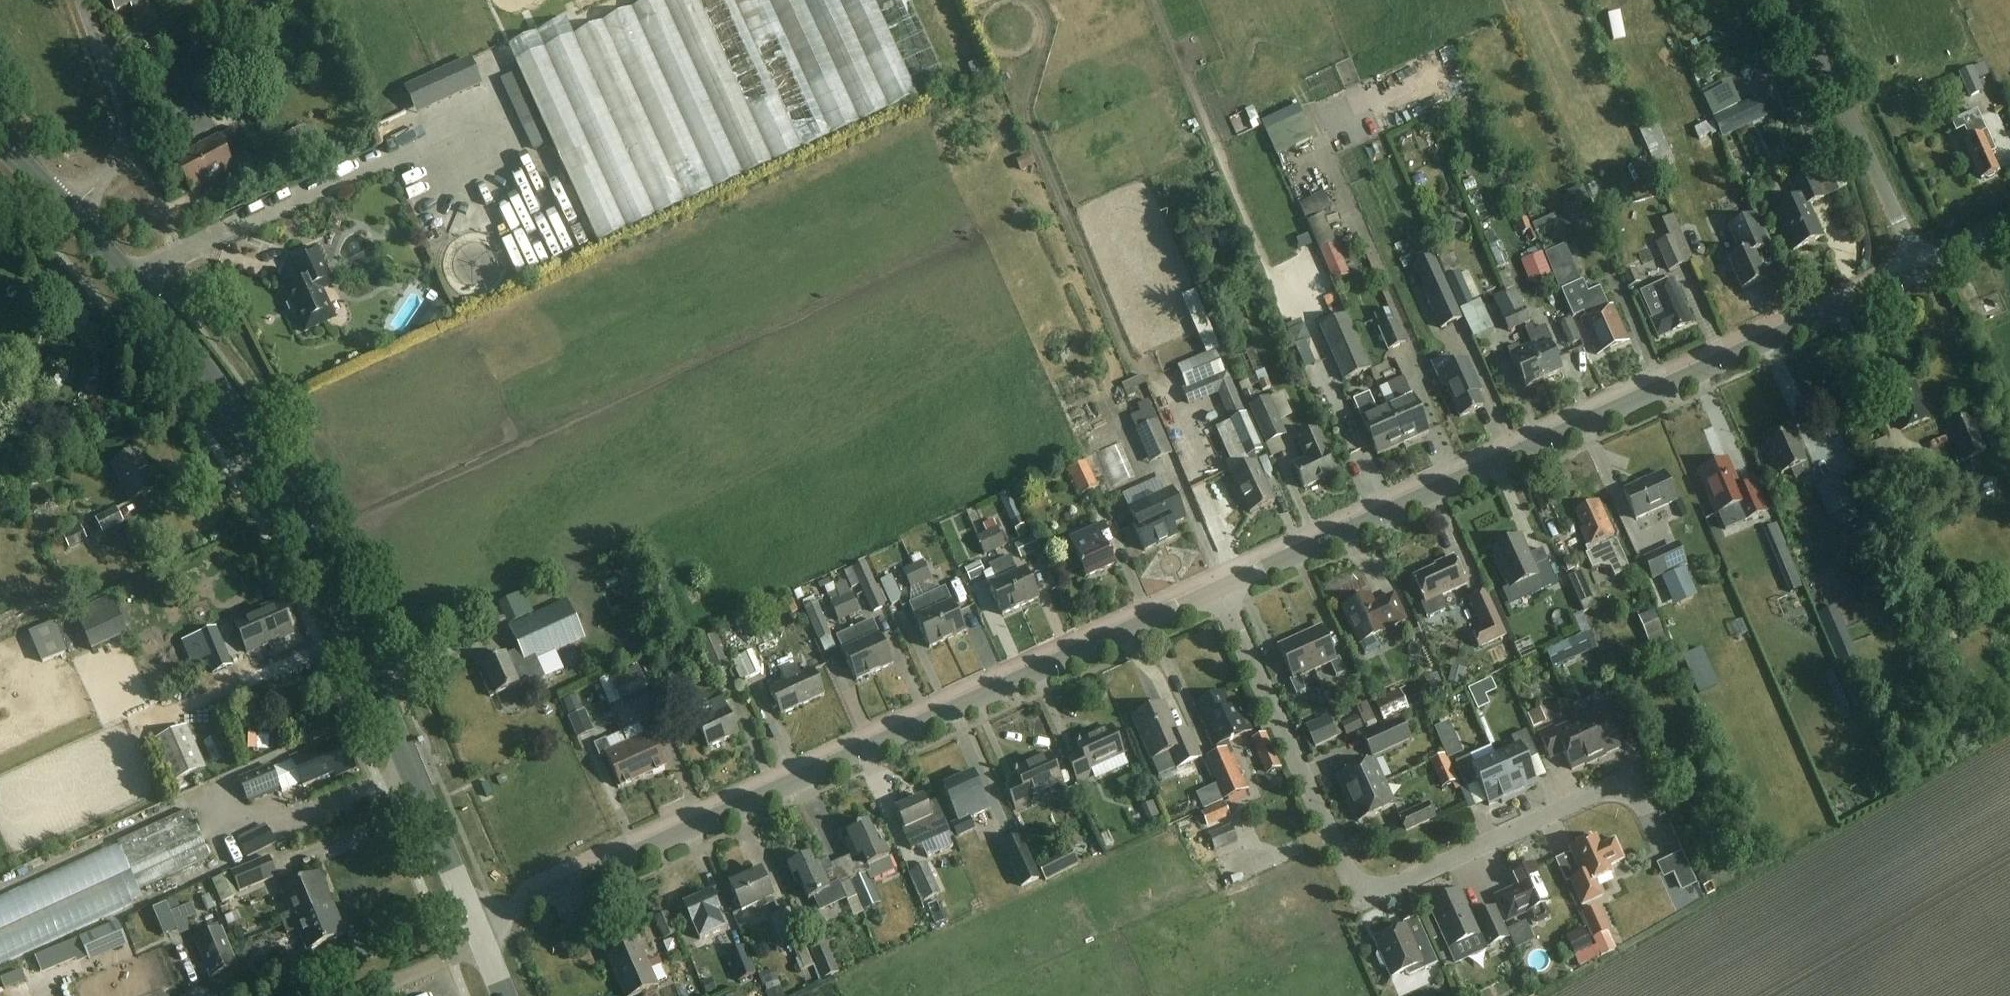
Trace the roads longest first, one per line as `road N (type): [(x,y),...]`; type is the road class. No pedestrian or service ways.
road 1 (primary): [(479,927),(305,528),(207,376),(72,210)]
road 2 (tertiary): [(1219,589),(479,927)]
road 3 (tertiary): [(1921,269),(1219,589)]
road 4 (residential): [(1642,801),(1630,777),(1376,892),(1353,885),(1219,589)]
road 5 (unclassified): [(1921,269),(1797,0)]
road 6 (unclassified): [(72,210),(131,144),(82,0)]

